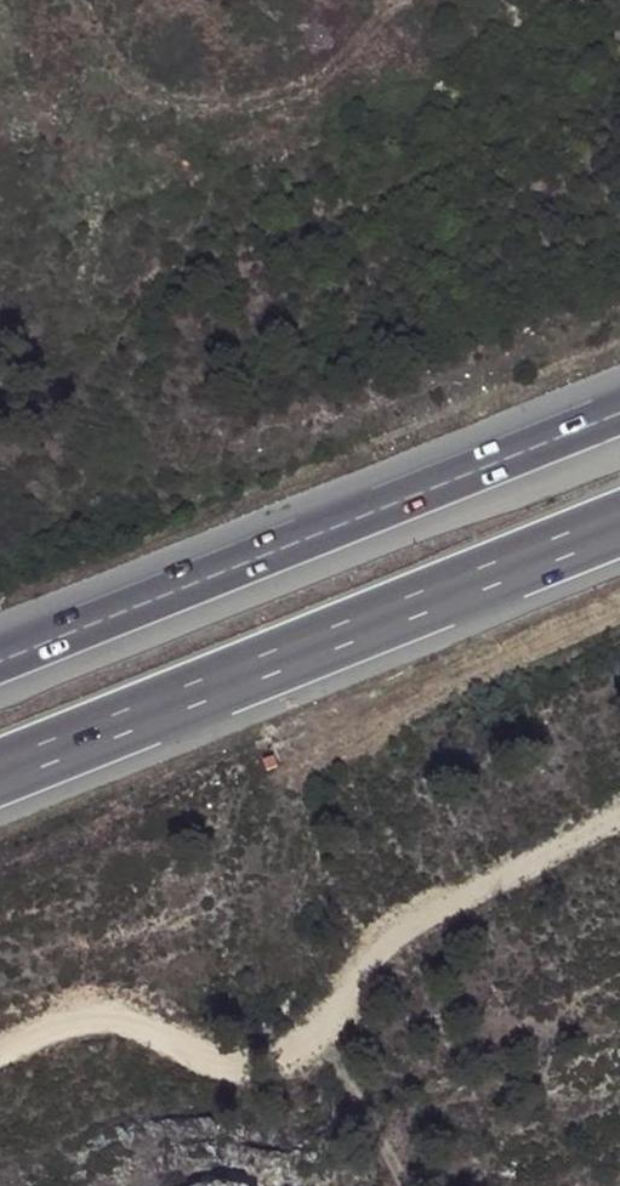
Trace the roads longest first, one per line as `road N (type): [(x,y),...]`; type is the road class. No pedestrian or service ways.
road 1 (track): [(619,815),(427,910),(361,969),(331,1030),(295,1057),(258,1069),(208,1064),(129,1022),(93,1015),(0,1048)]
road 2 (motorway): [(619,410),(0,656)]
road 3 (motorway): [(0,766),(619,525)]

